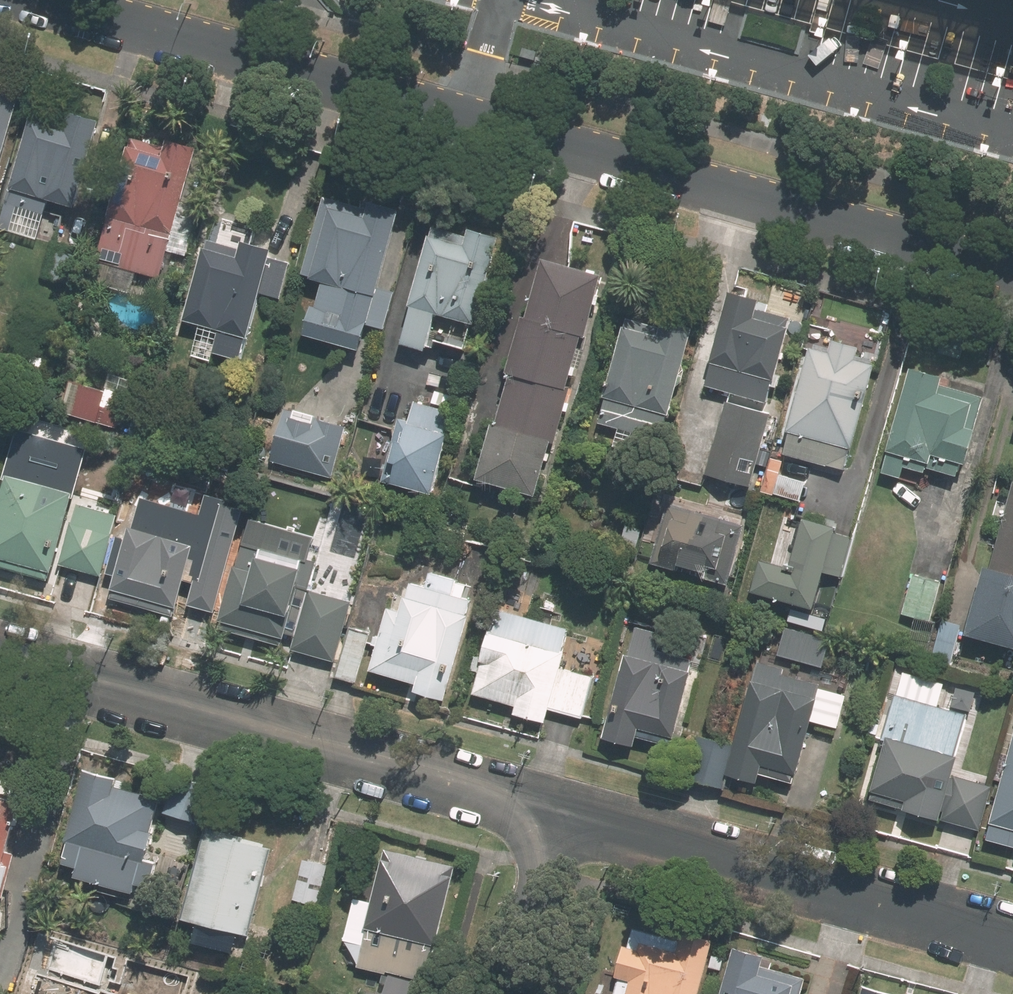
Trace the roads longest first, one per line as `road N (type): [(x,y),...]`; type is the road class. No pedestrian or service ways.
road 1 (residential): [(1012,273),(33,0)]
road 2 (residential): [(0,655),(560,812)]
road 3 (residential): [(560,812),(1012,937)]
road 4 (residential): [(507,993),(560,812)]

